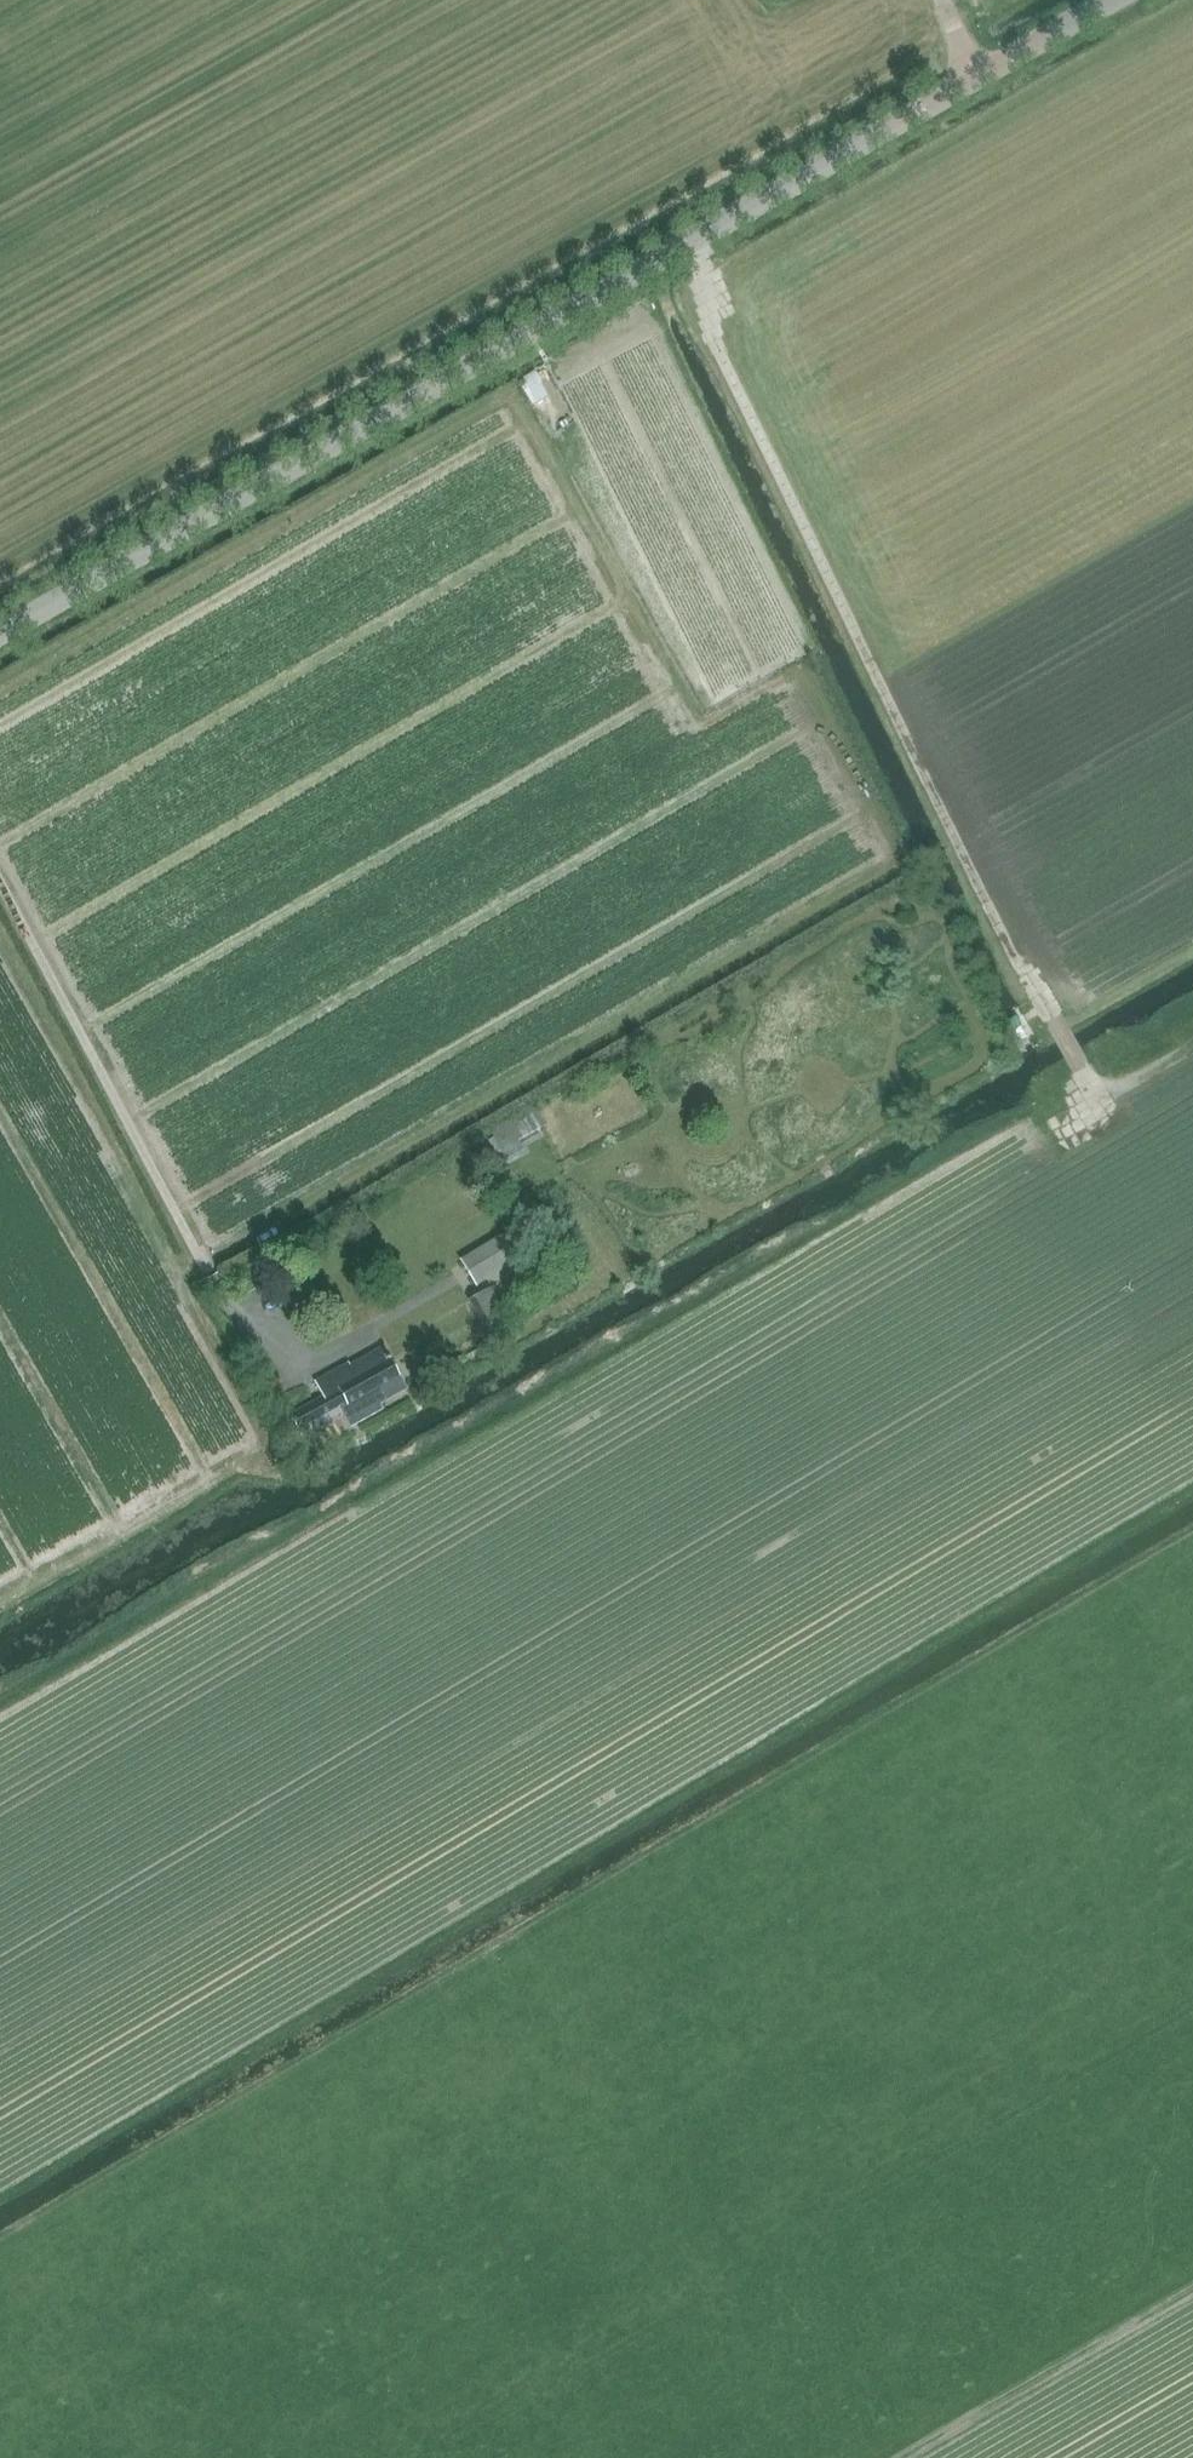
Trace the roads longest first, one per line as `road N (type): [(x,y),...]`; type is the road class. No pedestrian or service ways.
road 1 (tertiary): [(0,634),(976,82)]
road 2 (track): [(684,247),(702,315),(765,455),(1014,955),(1102,1111)]
road 3 (tertiary): [(976,82),(1117,0)]

